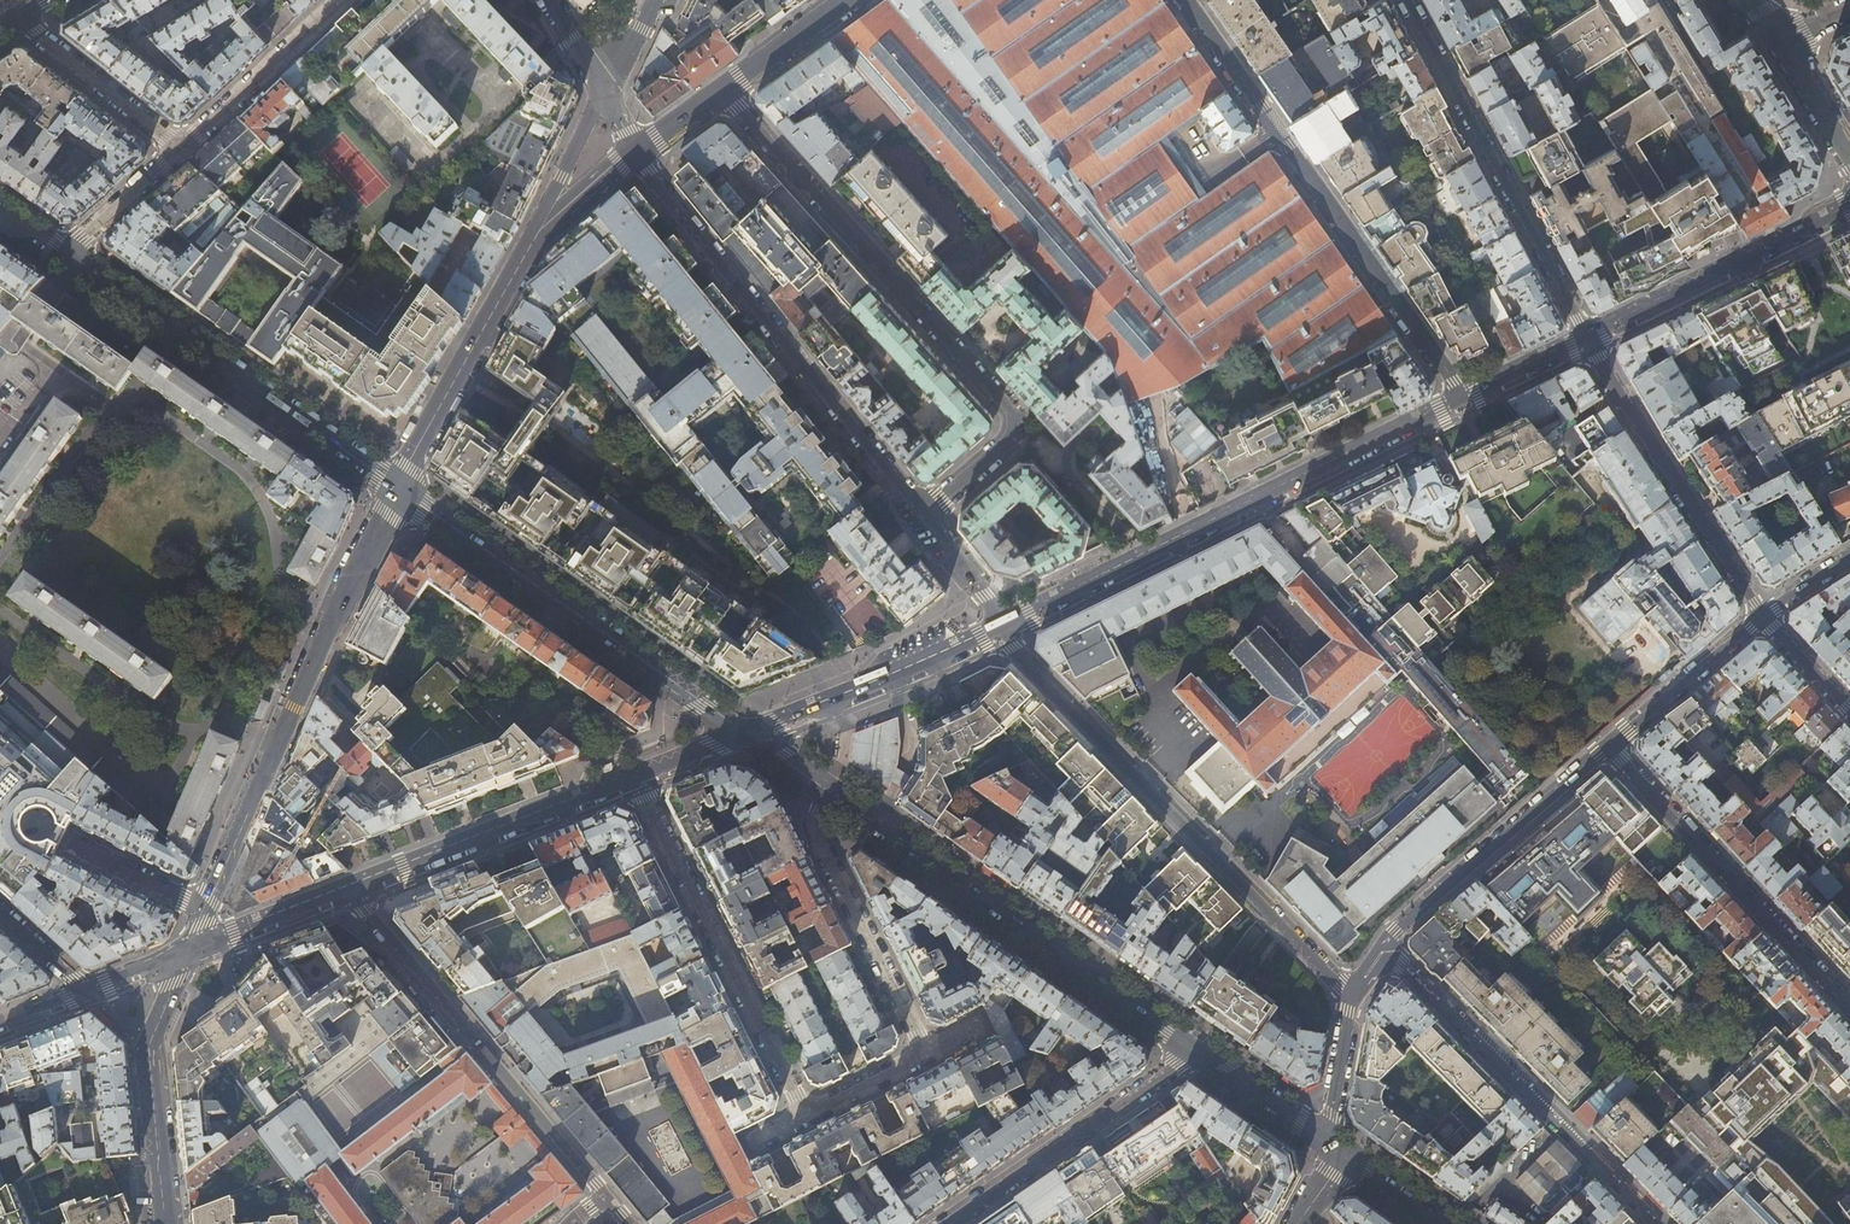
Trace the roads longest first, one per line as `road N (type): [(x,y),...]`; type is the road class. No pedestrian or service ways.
road 1 (residential): [(923,510),(1010,439),(1015,415),(723,90)]
road 2 (secondary): [(1460,396),(1001,624)]
road 3 (residential): [(1001,624),(1013,647),(1353,994)]
road 4 (residential): [(1184,0),(1460,396)]
road 5 (tertiary): [(203,909),(398,488)]
road 6 (residential): [(635,153),(923,510)]
road 7 (secondary): [(1196,1050),(828,789)]
road 8 (secondary): [(750,735),(398,488)]
road 9 (secondary): [(398,488),(66,255)]
road 10 (residential): [(605,1195),(349,885)]
road 11 (residential): [(1384,946),(1658,1223)]
road 12 (residential): [(1405,0),(1585,336)]
road 13 (residential): [(636,777),(806,1118)]
road 14 (residential): [(1849,1006),(1609,745)]
road 15 (residential): [(1585,336),(1762,616)]
road 16 (secondary): [(636,777),(349,885)]
road 17 (residential): [(946,1223),(1196,1050)]
road 18 (residential): [(1609,745),(1384,946)]
road 19 (secondary): [(1849,198),(1585,336)]
road 20 (residential): [(927,1054),(815,828),(828,789)]
road 21 (tertiary): [(398,488),(536,236)]
road 22 (tertiary): [(168,1223),(150,1036),(185,953)]
road 23 (secondary): [(1001,624),(750,735)]
road 24 (residential): [(340,0),(180,147)]
road 25 (residential): [(180,147),(16,14)]
road 26 (residential): [(1762,616),(1609,745)]
road 27 (secondary): [(349,885),(185,953)]
road 28 (secondary): [(1331,1144),(1196,1050)]
road 29 (residential): [(180,147),(66,255)]
road 30 (residential): [(602,95),(536,236)]
road 31 (residential): [(65,842),(203,909)]
road 32 (tertiary): [(723,90),(847,0)]
road 33 (residential): [(1353,994),(1331,1144)]
road 34 (secondary): [(1446,1223),(1331,1144)]
road 35 (secondary): [(1585,336),(1460,396)]
road 36 (residential): [(923,510),(1001,624)]
road 37 (residential): [(806,1118),(927,1054)]
road 38 (residential): [(1780,43),(1849,158)]
road 39 (residential): [(1762,616),(1849,715)]
road 40 (tertiary): [(536,236),(635,153)]
road 41 (secondary): [(750,735),(636,777)]

